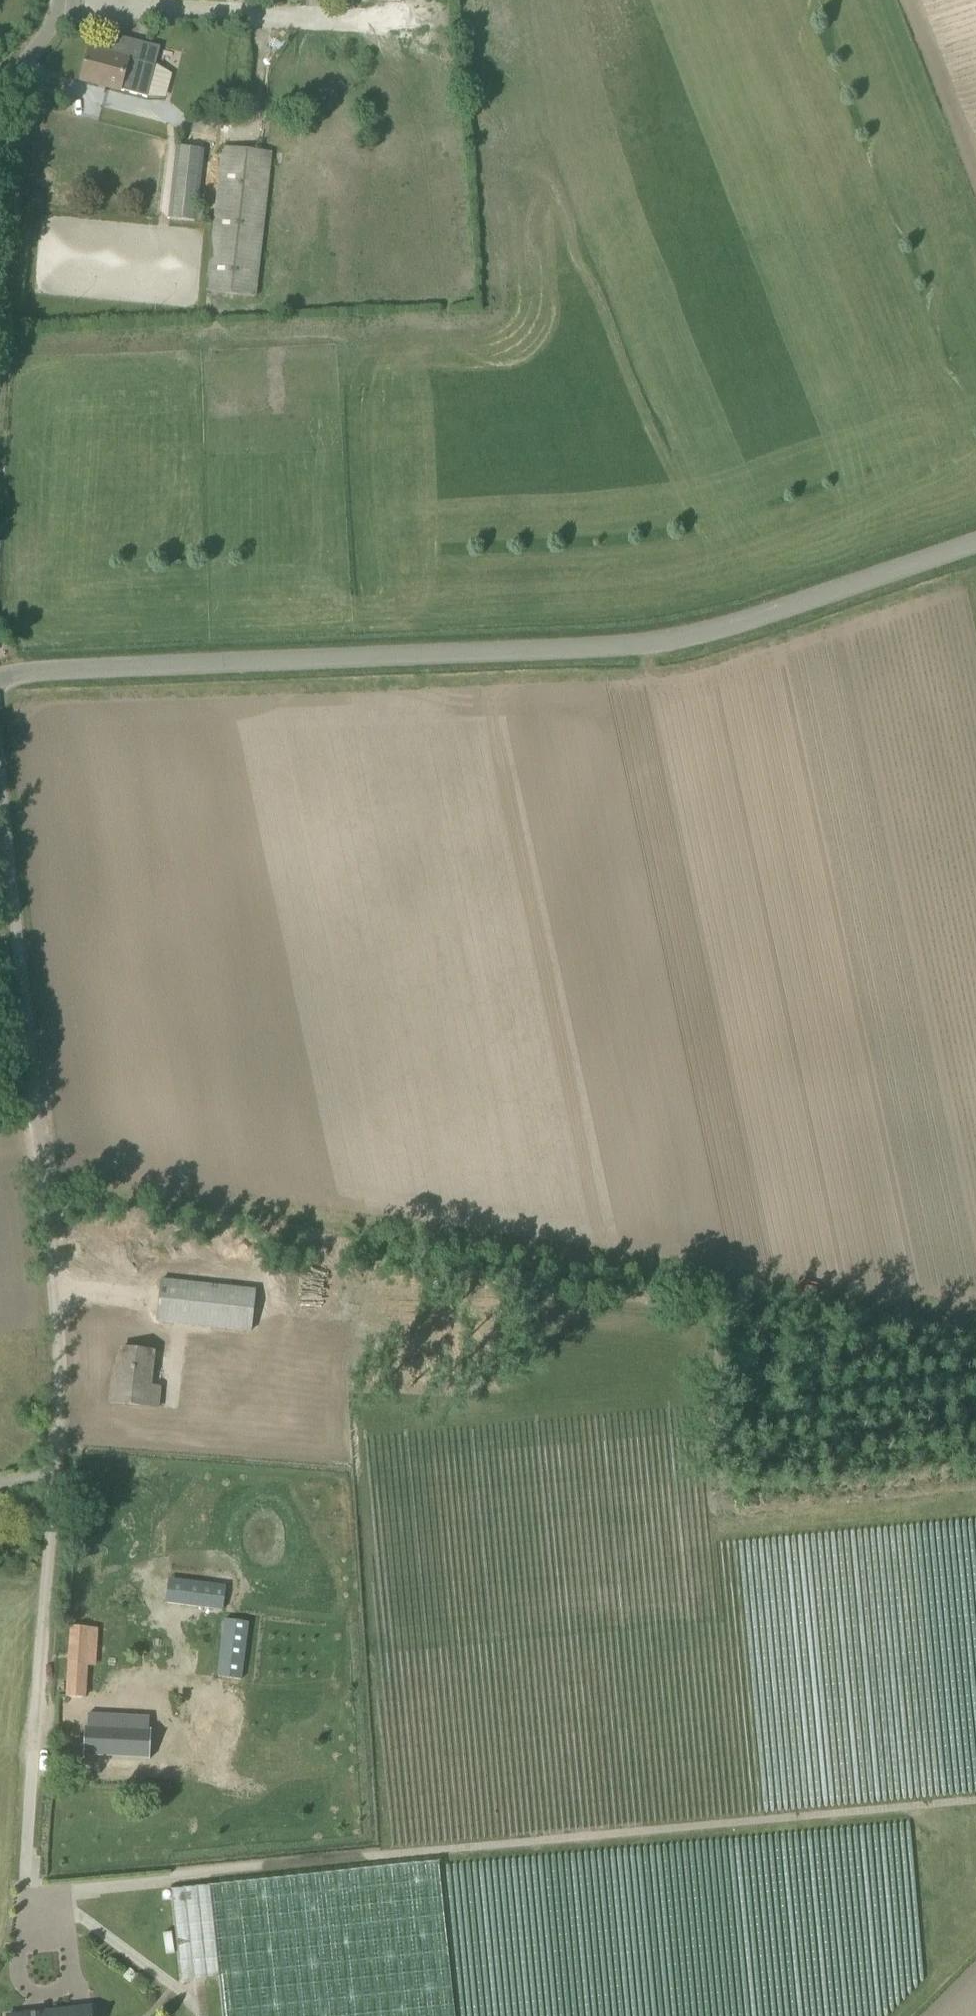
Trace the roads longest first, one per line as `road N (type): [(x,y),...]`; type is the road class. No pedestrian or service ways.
road 1 (unclassified): [(975,1811),(92,1891),(39,1887),(27,1843),(63,1429),(50,1171),(0,798)]
road 2 (unclassified): [(0,678),(649,655),(975,556)]

